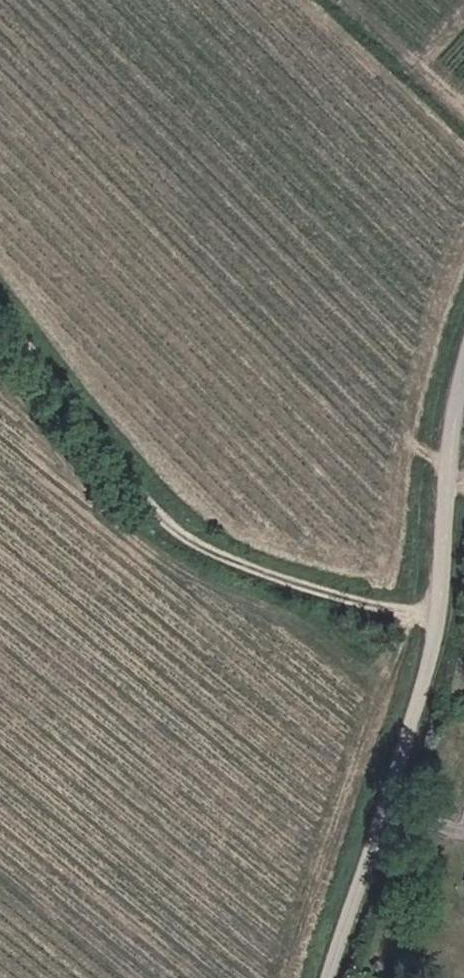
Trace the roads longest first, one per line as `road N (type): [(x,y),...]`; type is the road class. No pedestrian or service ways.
road 1 (unclassified): [(337,977),(432,685),(463,414)]
road 2 (track): [(0,318),(184,563),(348,610),(446,613)]

